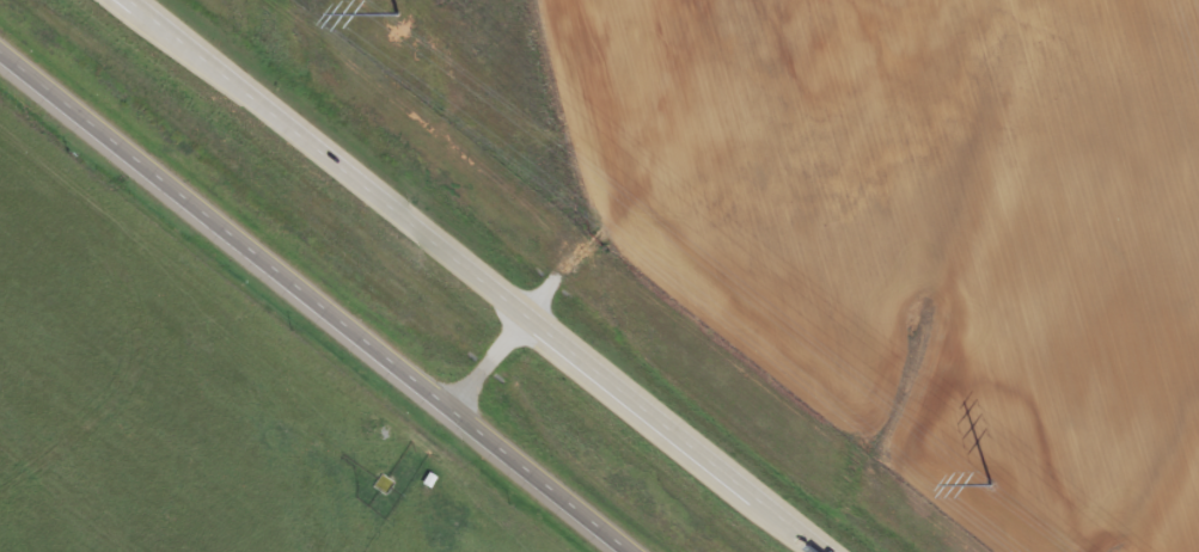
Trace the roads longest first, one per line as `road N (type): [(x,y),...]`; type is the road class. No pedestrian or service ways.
road 1 (trunk): [(826,551),(130,0)]
road 2 (trunk): [(0,50),(629,551)]

